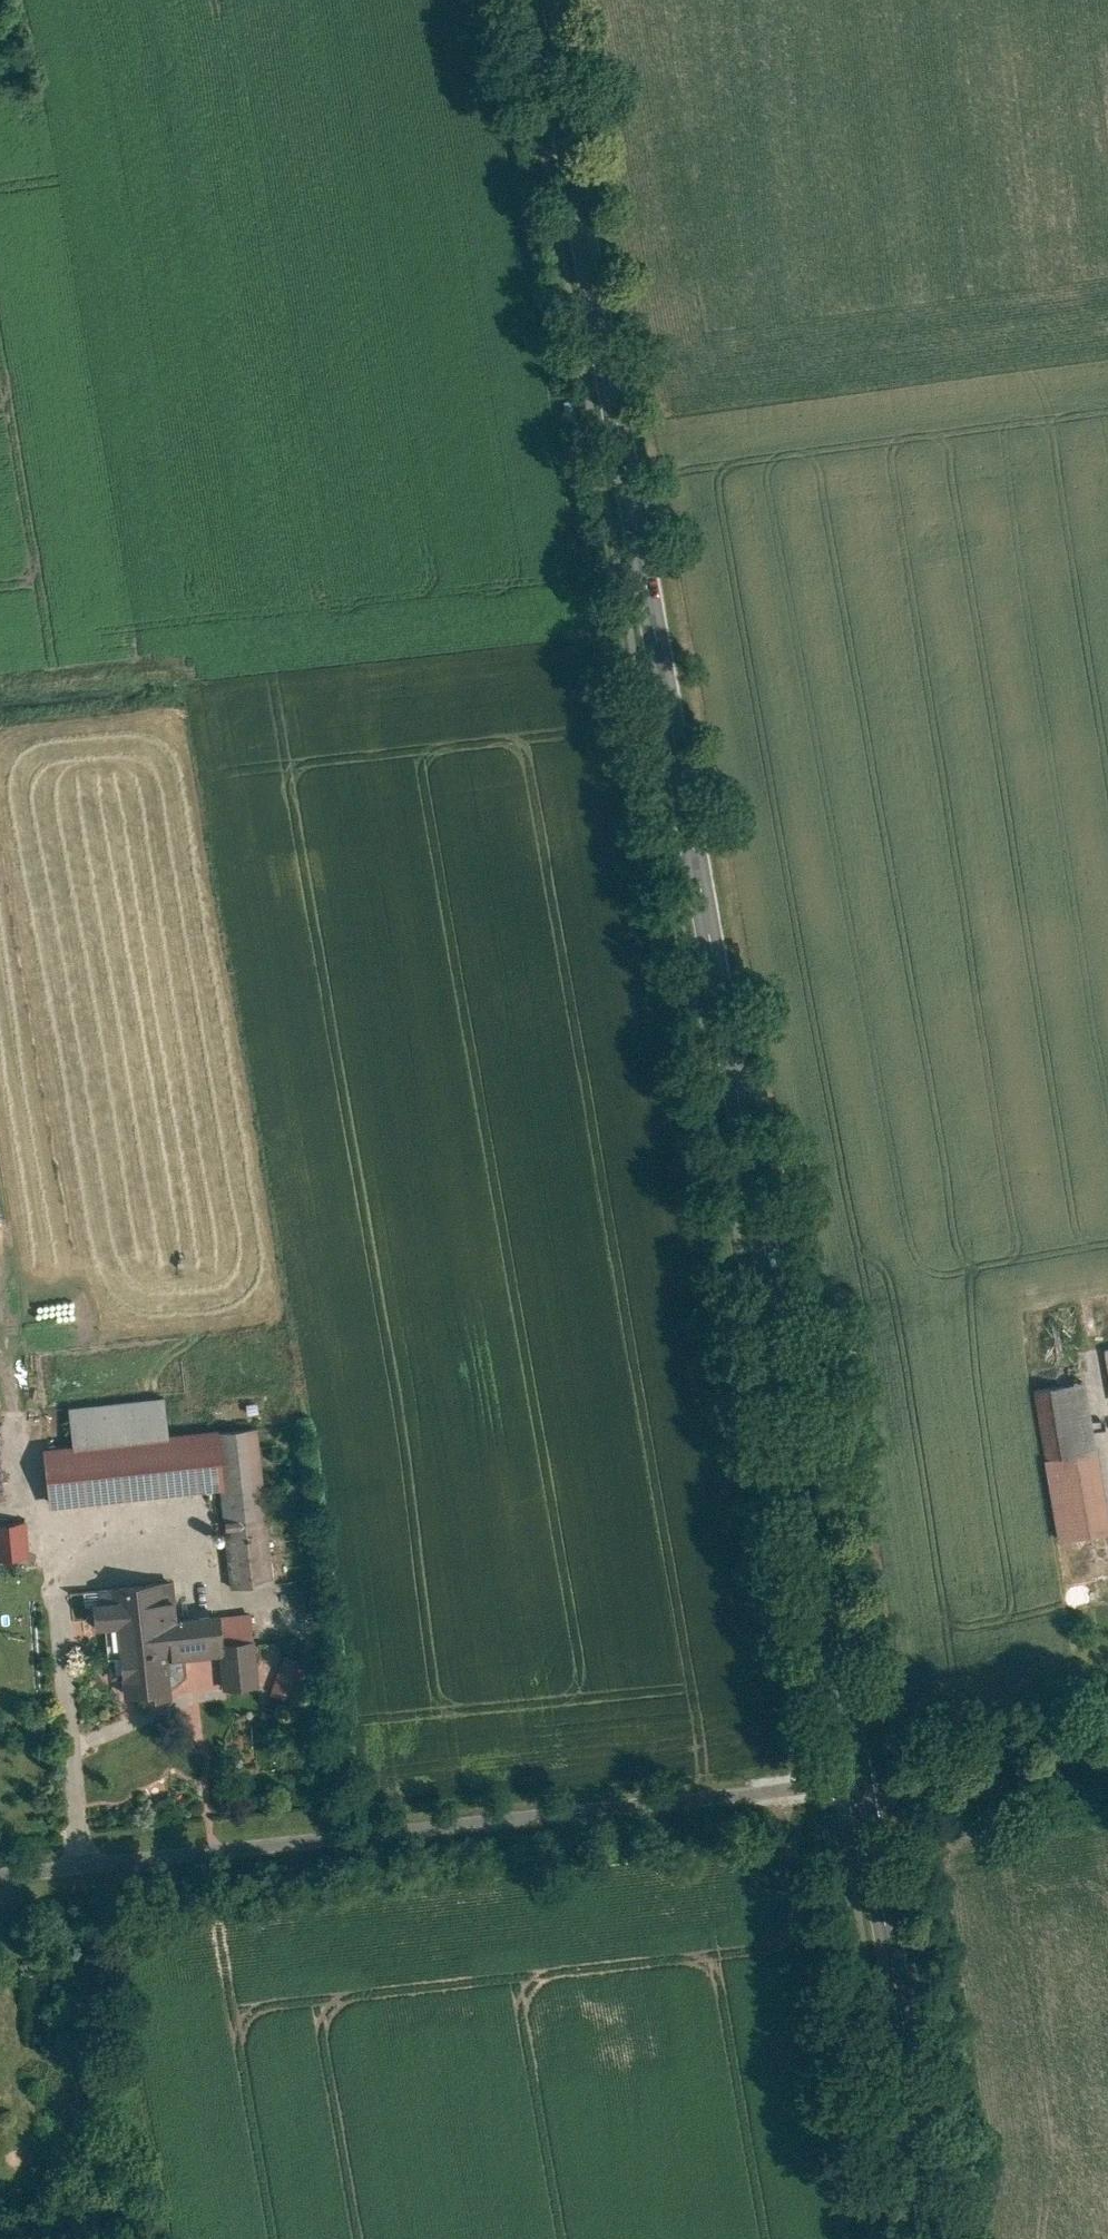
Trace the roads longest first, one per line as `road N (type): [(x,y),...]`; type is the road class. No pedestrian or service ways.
road 1 (tertiary): [(539,0),(851,1777)]
road 2 (residential): [(0,1873),(851,1777)]
road 3 (tertiary): [(851,1777),(937,2238)]
road 4 (residential): [(851,1777),(1107,1741)]

